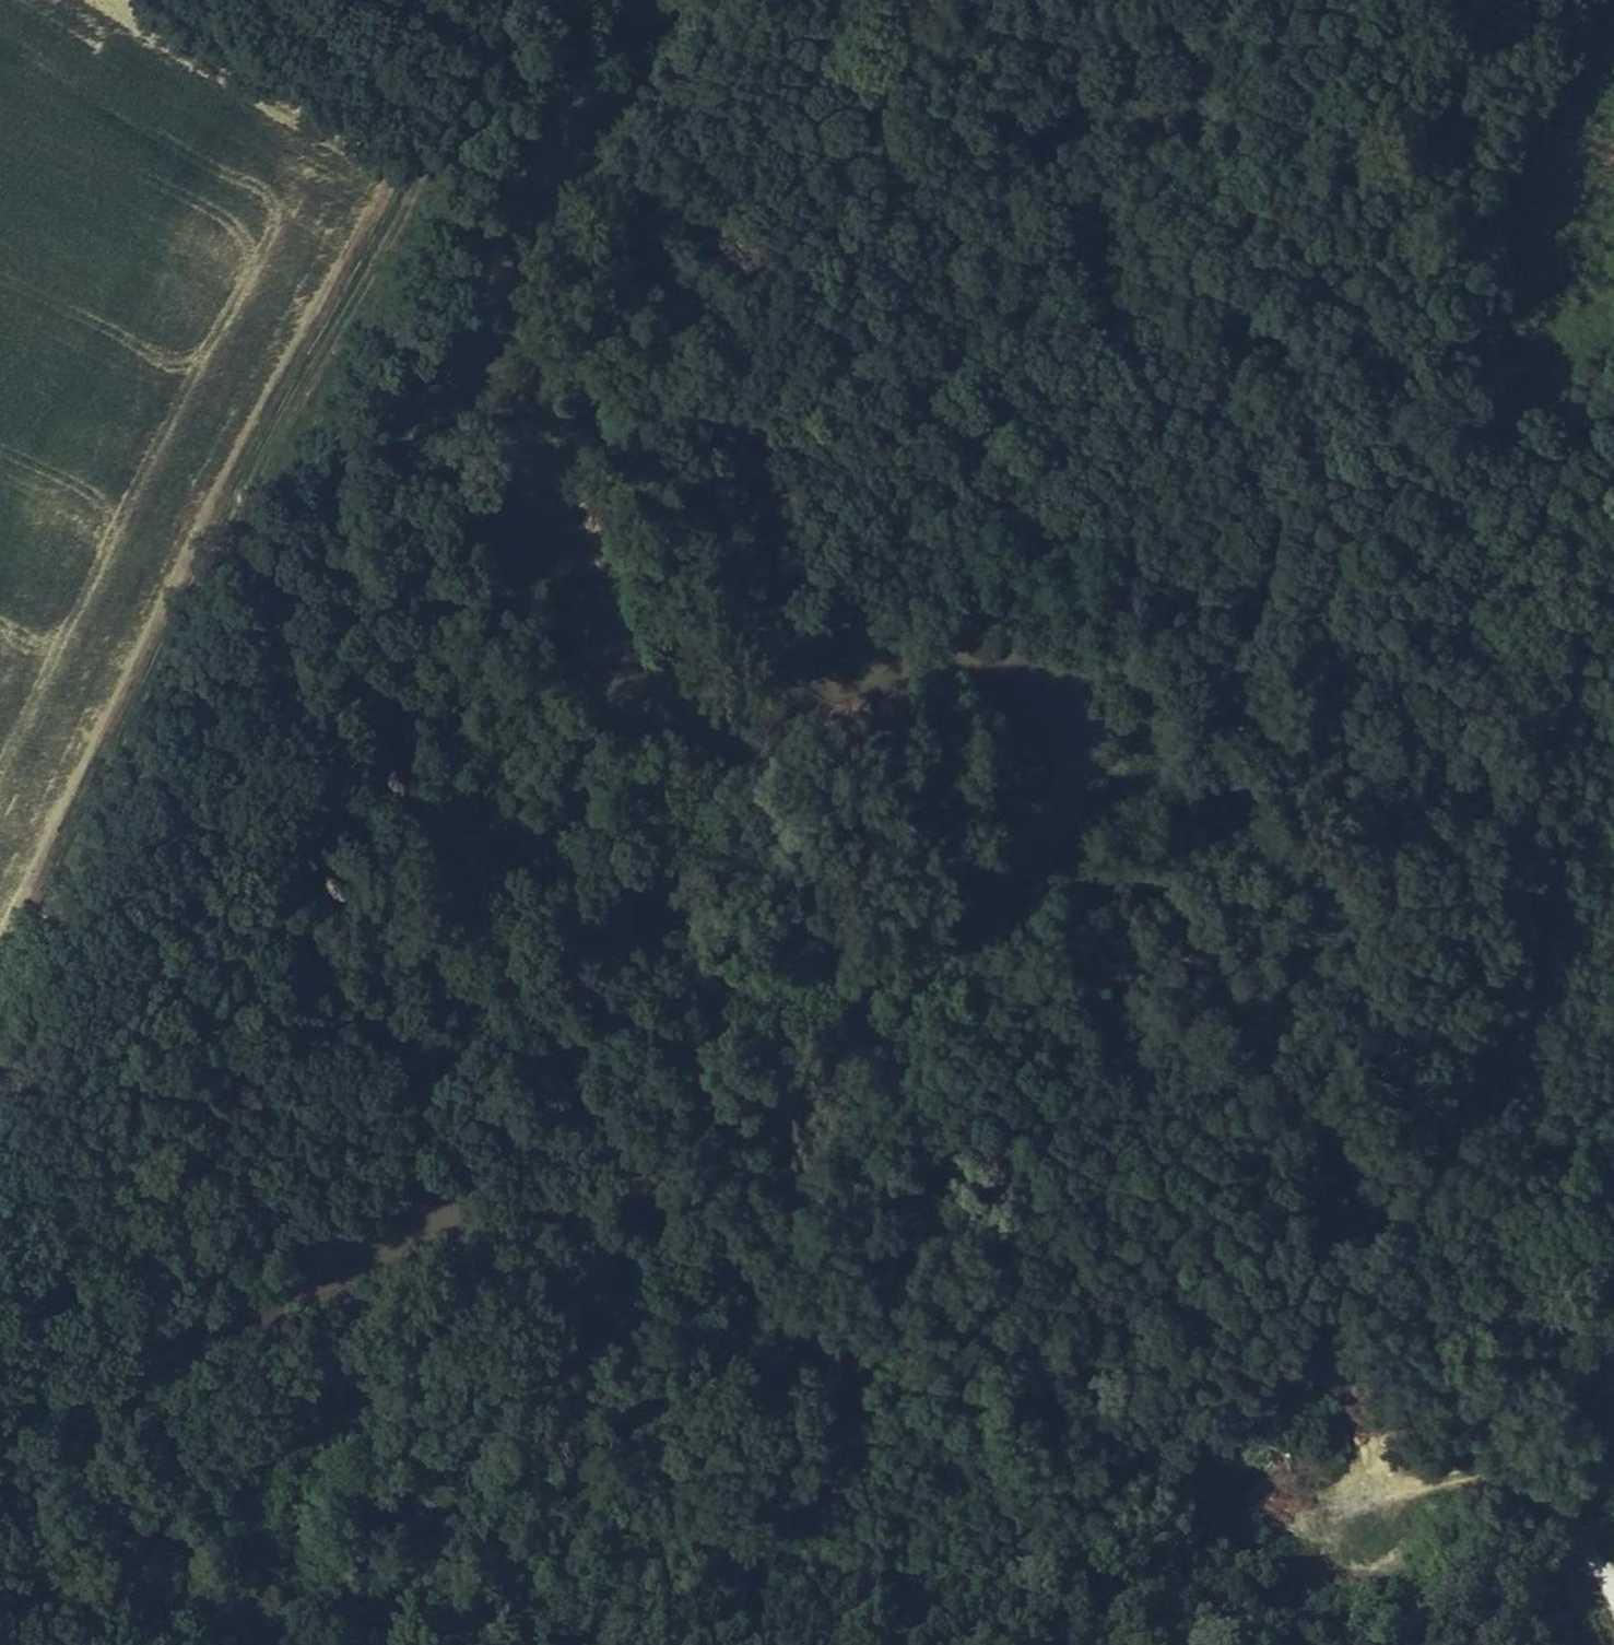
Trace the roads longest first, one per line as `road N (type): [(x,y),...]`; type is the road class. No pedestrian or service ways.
road 1 (track): [(355,0),(422,49),(435,68),(444,156),(227,559),(0,1016)]
road 2 (track): [(1613,1583),(1570,1518),(1532,1494),(1396,1480)]

